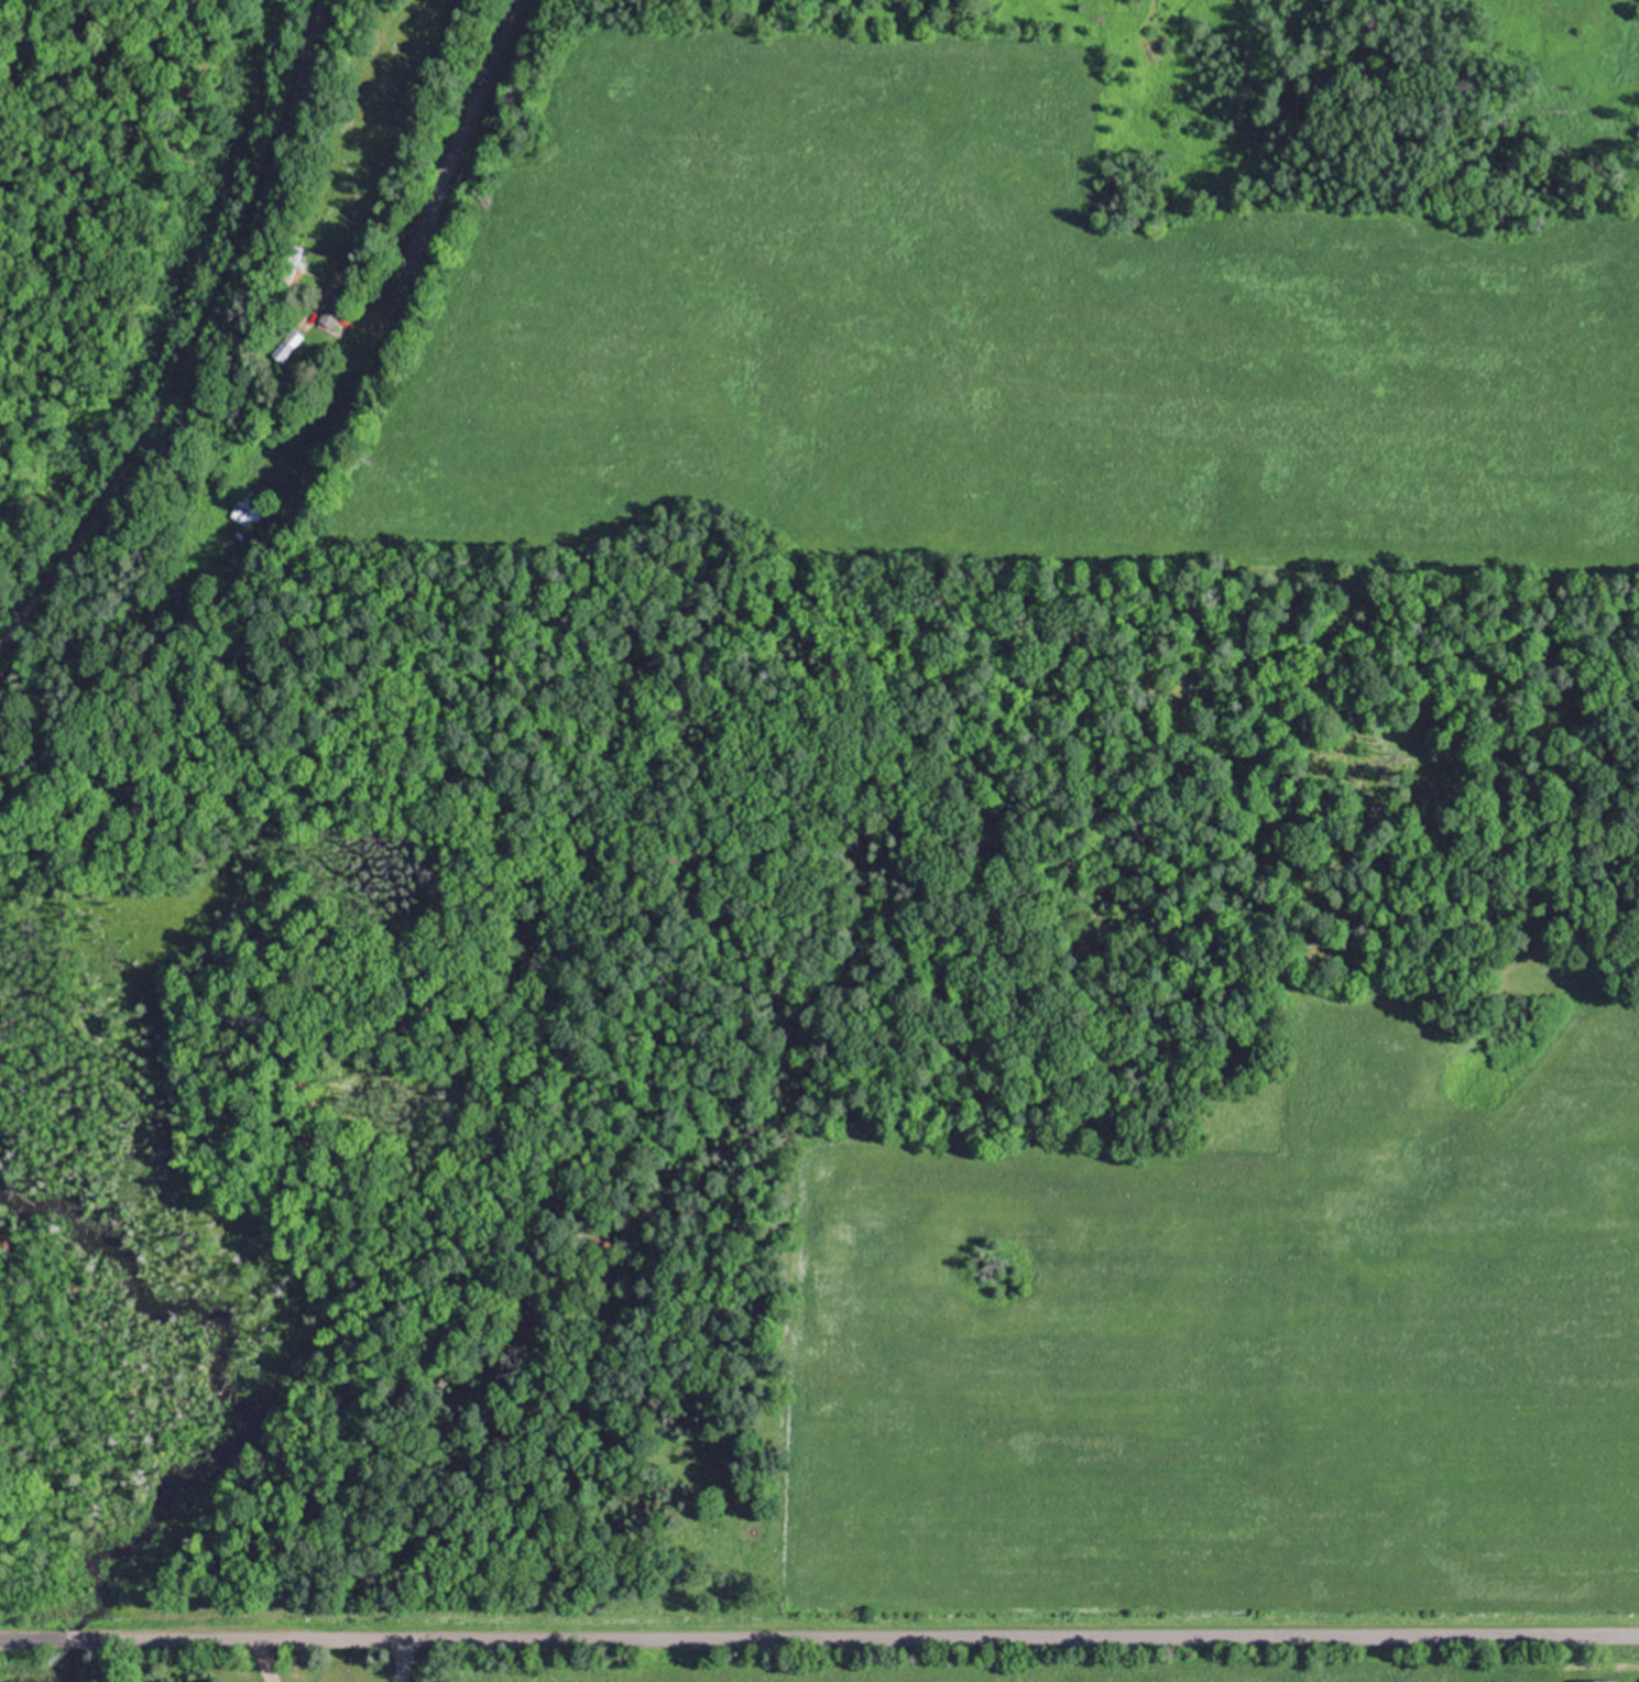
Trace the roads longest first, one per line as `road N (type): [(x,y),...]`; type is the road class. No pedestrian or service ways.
road 1 (residential): [(1638,1630),(0,1637)]
road 2 (track): [(0,638),(130,459),(219,287),(319,0)]
road 3 (residential): [(379,299),(509,0)]

